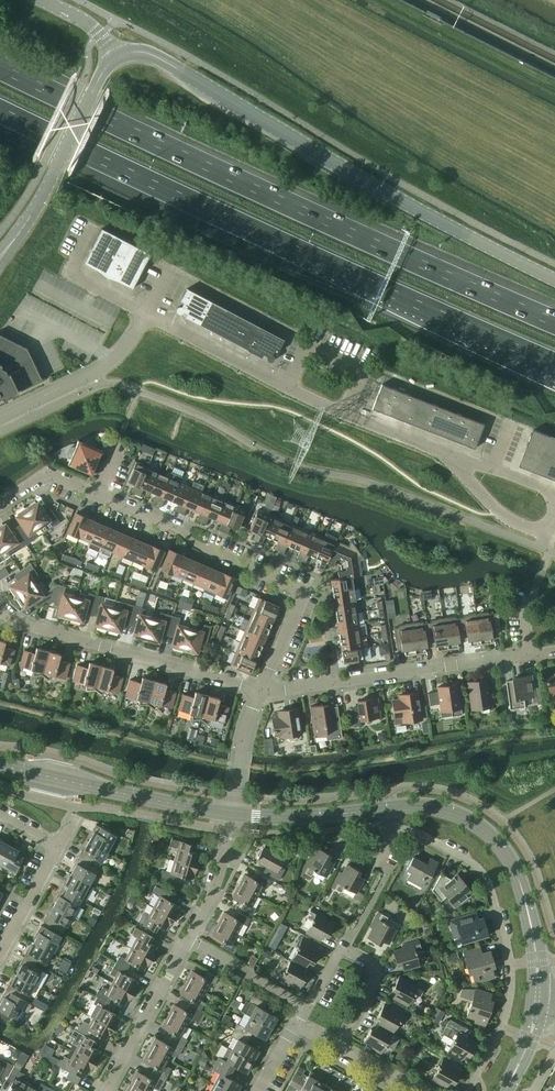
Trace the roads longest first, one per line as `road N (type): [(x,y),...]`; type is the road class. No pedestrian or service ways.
road 1 (motorway): [(554,324),(0,69)]
road 2 (motorway): [(0,111),(554,365)]
road 3 (tertiary): [(554,279),(450,228),(163,58),(136,50),(117,56)]
road 4 (residential): [(97,497),(306,593),(261,692)]
road 5 (residential): [(468,1090),(503,1026),(511,991),(491,887),(469,861),(414,831),(390,828)]
road 6 (unclassified): [(147,314),(287,389),(448,456)]
road 7 (tertiary): [(536,999),(530,921),(504,850),(457,815),(387,809)]
road 8 (residential): [(261,692),(16,624),(3,611)]
road 9 (residential): [(261,692),(530,656)]
road 10 (tertiary): [(233,816),(0,765)]
road 11 (tertiary): [(0,256),(117,56)]
road 12 (residential): [(337,1048),(375,979),(373,967),(339,950),(308,1008)]
road 13 (unclassified): [(0,418),(113,361),(147,314)]
road 14 (residential): [(106,1090),(189,937)]
road 15 (residential): [(390,828),(231,829)]
road 16 (tertiary): [(387,809),(233,816)]
road 17 (unclassified): [(448,456),(500,515),(549,535),(554,519)]
road 18 (unclassified): [(308,1008),(189,937)]
road 19 (residential): [(233,816),(241,751),(261,692)]
road 20 (unclassified): [(0,954),(59,845)]

